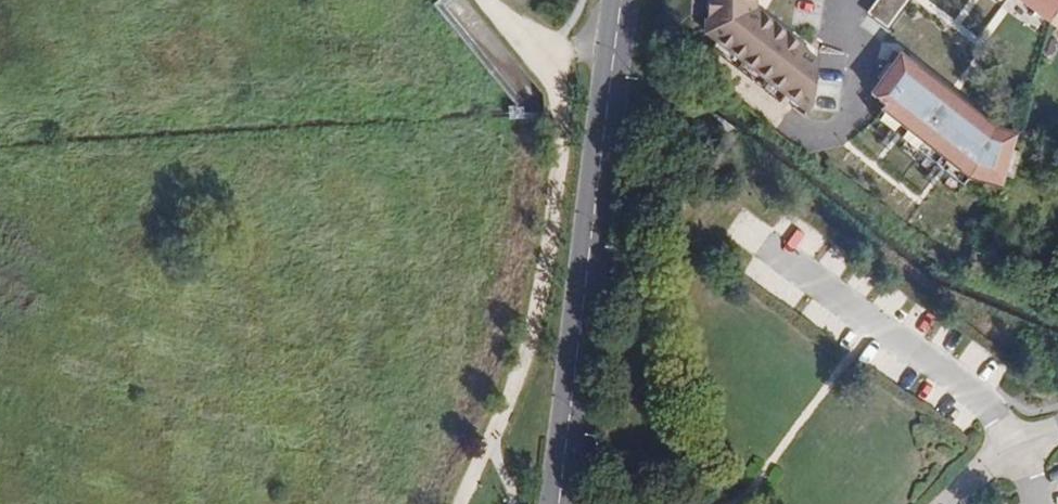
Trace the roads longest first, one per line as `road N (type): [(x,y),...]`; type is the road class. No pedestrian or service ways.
road 1 (secondary): [(620,0),(556,503)]
road 2 (residential): [(1057,429),(987,460),(948,503)]

